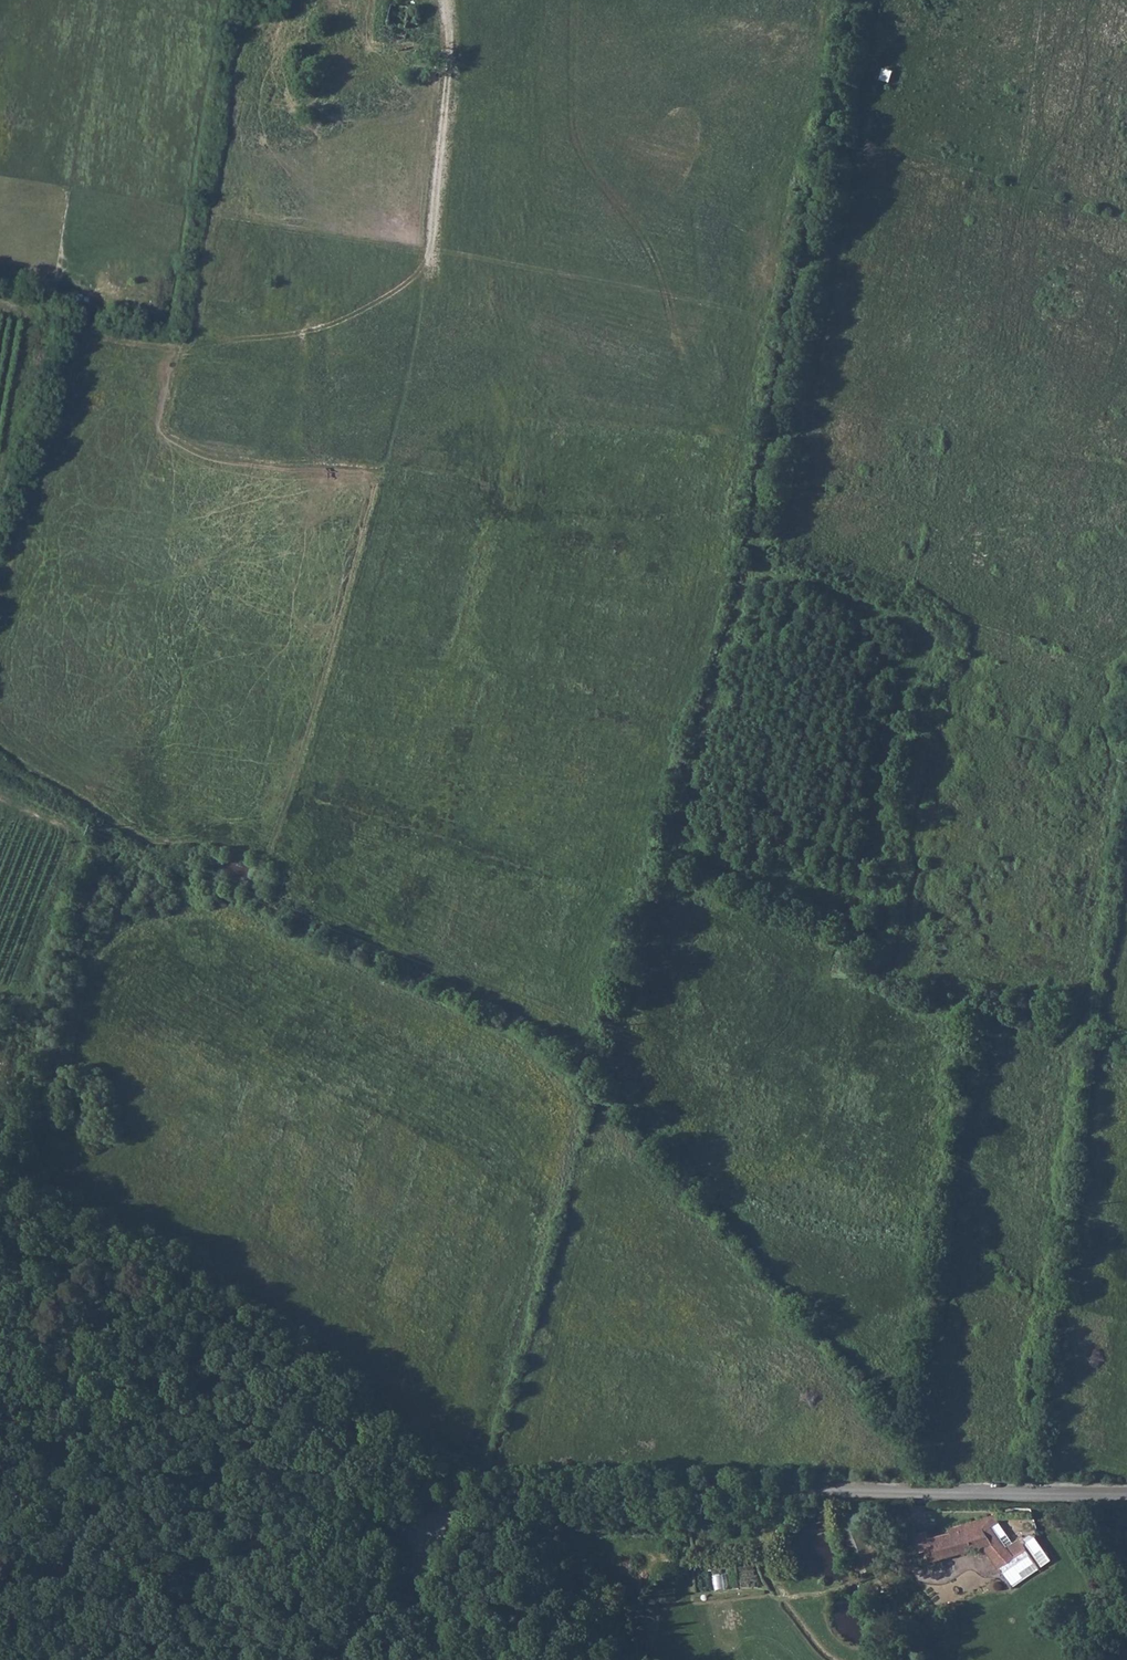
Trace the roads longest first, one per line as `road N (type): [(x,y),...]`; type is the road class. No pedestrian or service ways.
road 1 (unclassified): [(1126,1495),(500,1499),(453,1514),(425,1557)]

